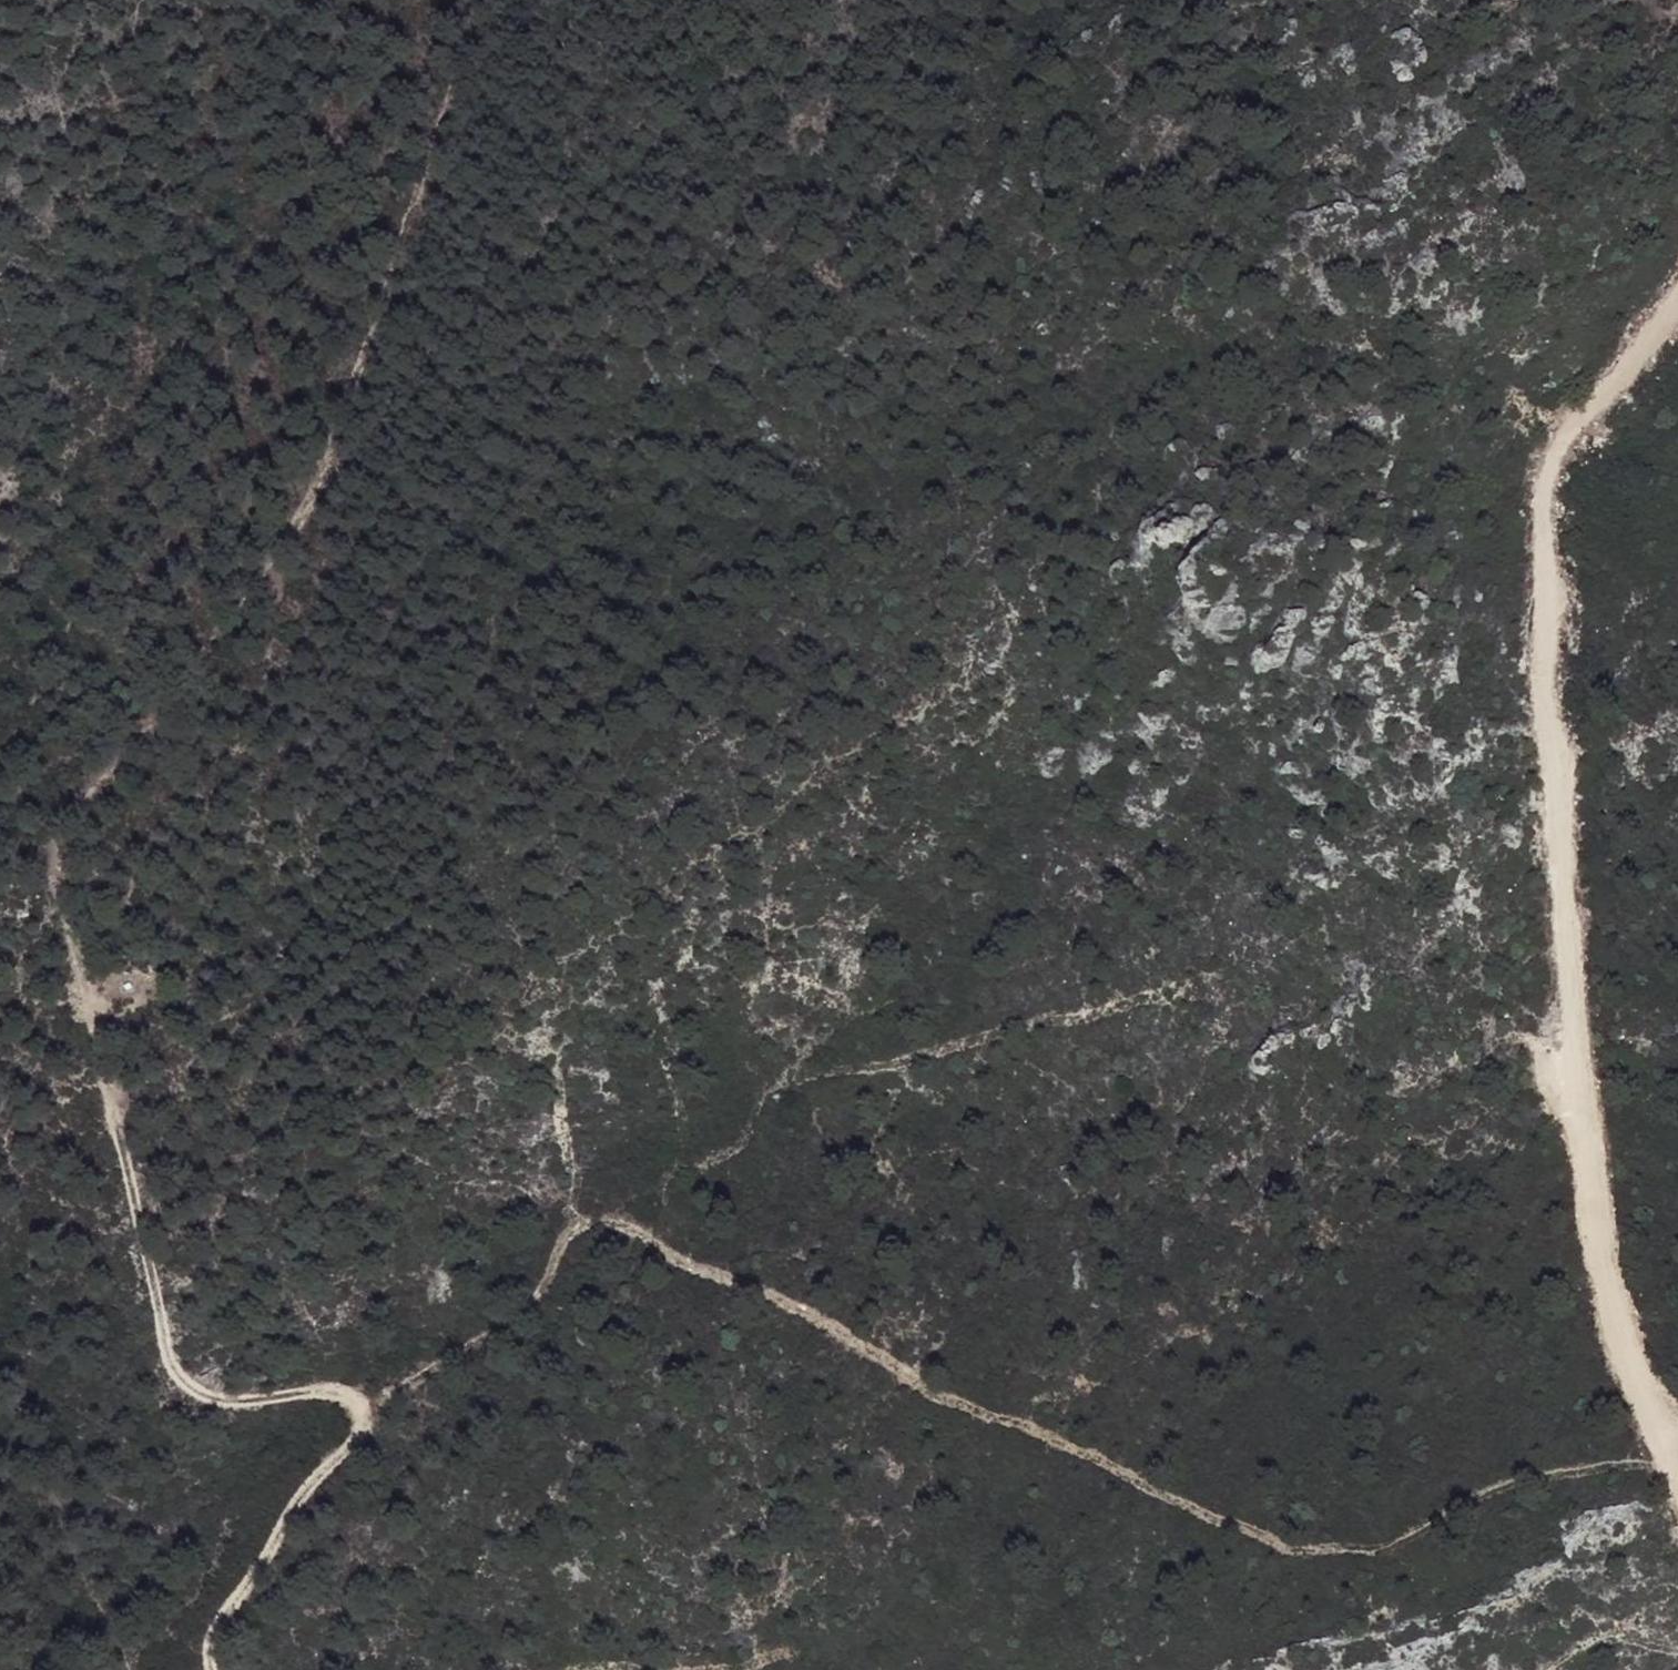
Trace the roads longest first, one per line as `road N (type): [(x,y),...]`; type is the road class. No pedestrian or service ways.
road 1 (track): [(1677,1480),(1617,1332),(1601,1245),(1545,656),(1554,556),(1540,498),(1563,429),(1623,376),(1677,289)]
road 2 (track): [(210,1669),(217,1631),(257,1576),(295,1495),(365,1438),(371,1421),(361,1398),(341,1387),(233,1403),(206,1398),(181,1378),(110,1097)]

